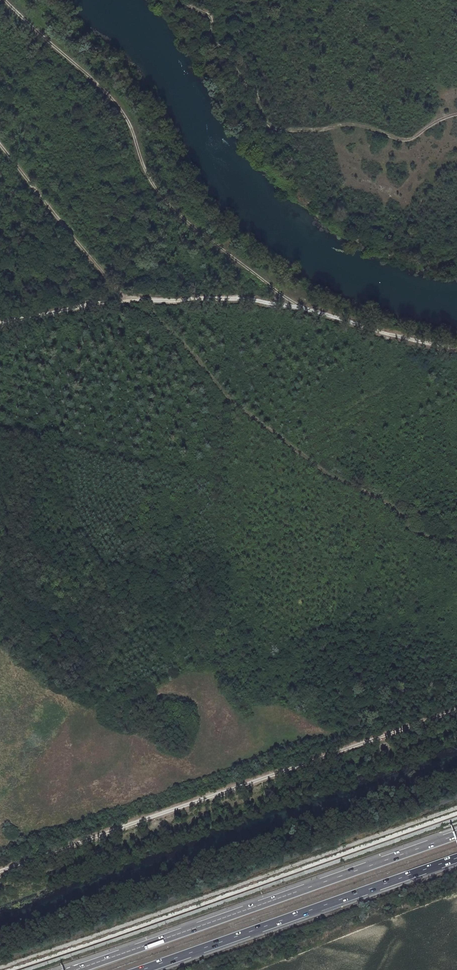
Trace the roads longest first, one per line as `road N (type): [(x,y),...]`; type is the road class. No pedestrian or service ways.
road 1 (track): [(0,144),(115,288),(143,299),(223,389),(320,469),(394,506),(411,530),(456,545)]
road 2 (track): [(456,710),(0,871)]
road 3 (track): [(7,0),(128,118),(141,159),(171,210),(304,308)]
road 4 (motorway): [(456,834),(76,969)]
road 5 (motorway): [(143,969),(456,859)]
road 6 (track): [(0,322),(143,299),(255,299),(304,308)]
road 7 (track): [(304,308),(456,347)]

